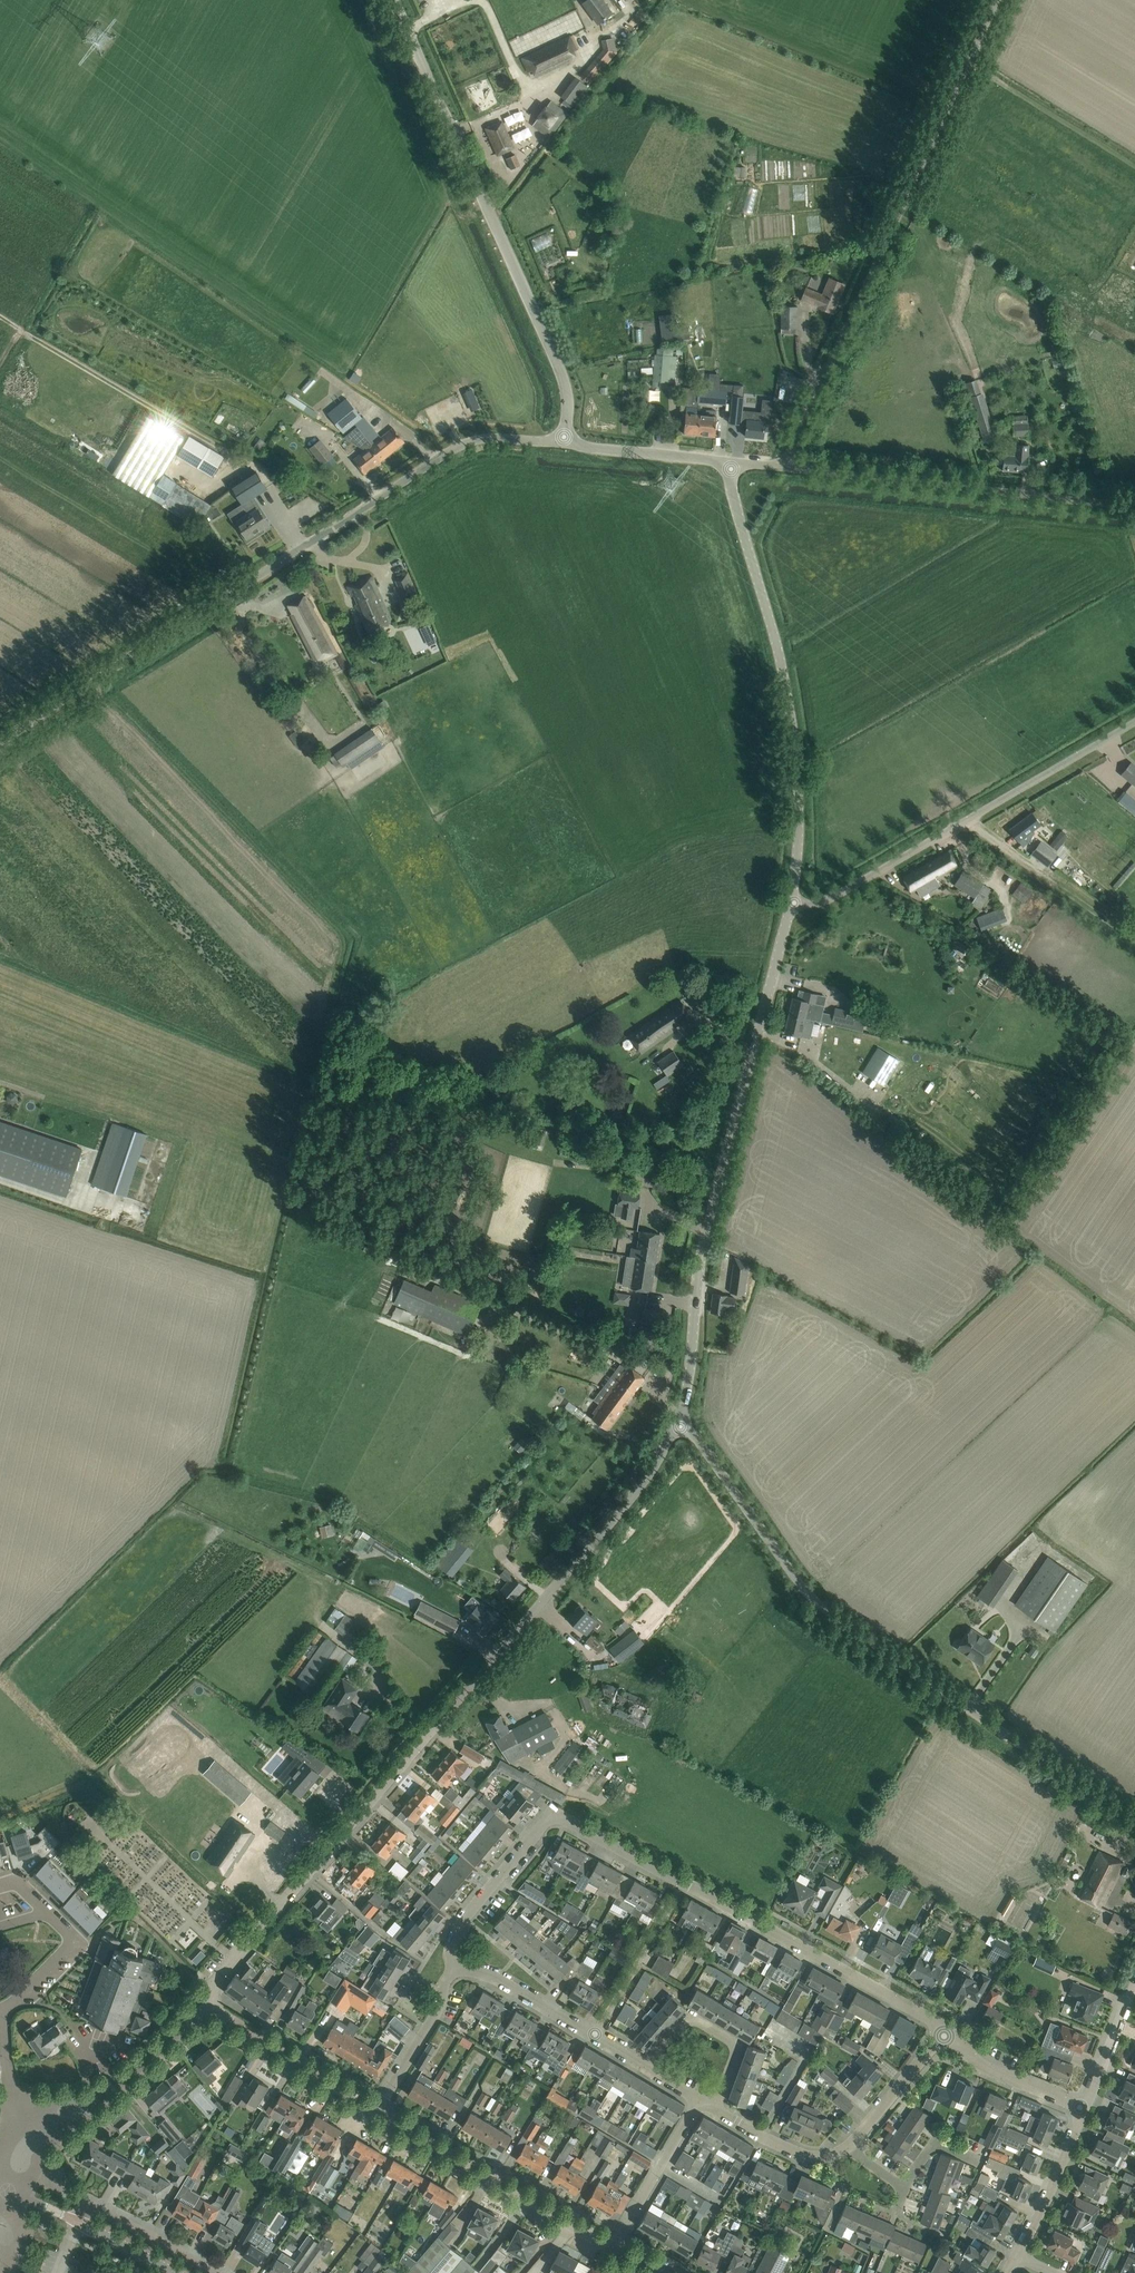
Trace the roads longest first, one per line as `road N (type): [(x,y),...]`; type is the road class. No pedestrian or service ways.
road 1 (unclassified): [(209,2008),(215,1981),(616,1515),(677,1425)]
road 2 (unclassified): [(0,741),(454,450),(490,438),(565,445)]
road 3 (unclassified): [(1134,1822),(822,1607),(697,1439),(677,1425)]
road 4 (unclassified): [(791,903),(701,1256),(677,1425)]
road 5 (unclassified): [(791,468),(798,437),(998,0)]
road 6 (unclassified): [(565,445),(564,380),(390,0)]
road 7 (unclassified): [(731,462),(734,497),(788,702),(798,812),(791,903)]
road 8 (unclassified): [(791,903),(833,897),(1134,722)]
road 9 (unclassified): [(1134,506),(791,468)]
road 10 (residential): [(454,1971),(455,1935),(552,1819),(685,1883)]
road 11 (residential): [(948,2032),(685,1883)]
road 12 (residential): [(612,2246),(378,2111)]
road 13 (residential): [(13,2098),(1,2012),(74,1941),(45,1914)]
road 14 (track): [(970,818),(1134,940)]
road 15 (residential): [(378,2111),(209,2008)]
road 16 (residential): [(710,2107),(736,2054),(732,2042),(690,2020),(646,2068)]
road 17 (residential): [(595,2036),(685,1883)]
road 18 (residential): [(612,2246),(699,2101)]
road 19 (unclassified): [(731,462),(565,445)]
road 20 (residential): [(1017,2256),(1085,2109)]
road 21 (residential): [(1085,2109),(987,2070),(948,2032)]
road 22 (residential): [(378,2111),(454,1971)]
road 23 (residential): [(595,2036),(490,1974),(454,1971)]
road 24 (residential): [(212,2272),(89,2207),(78,2221)]
road 25 (residential): [(948,2032),(849,2147)]
road 26 (residential): [(849,2147),(799,2153),(710,2107)]
road 27 (residential): [(52,2116),(95,2100),(174,2033)]
road 28 (residential): [(1085,2109),(1134,1983)]

